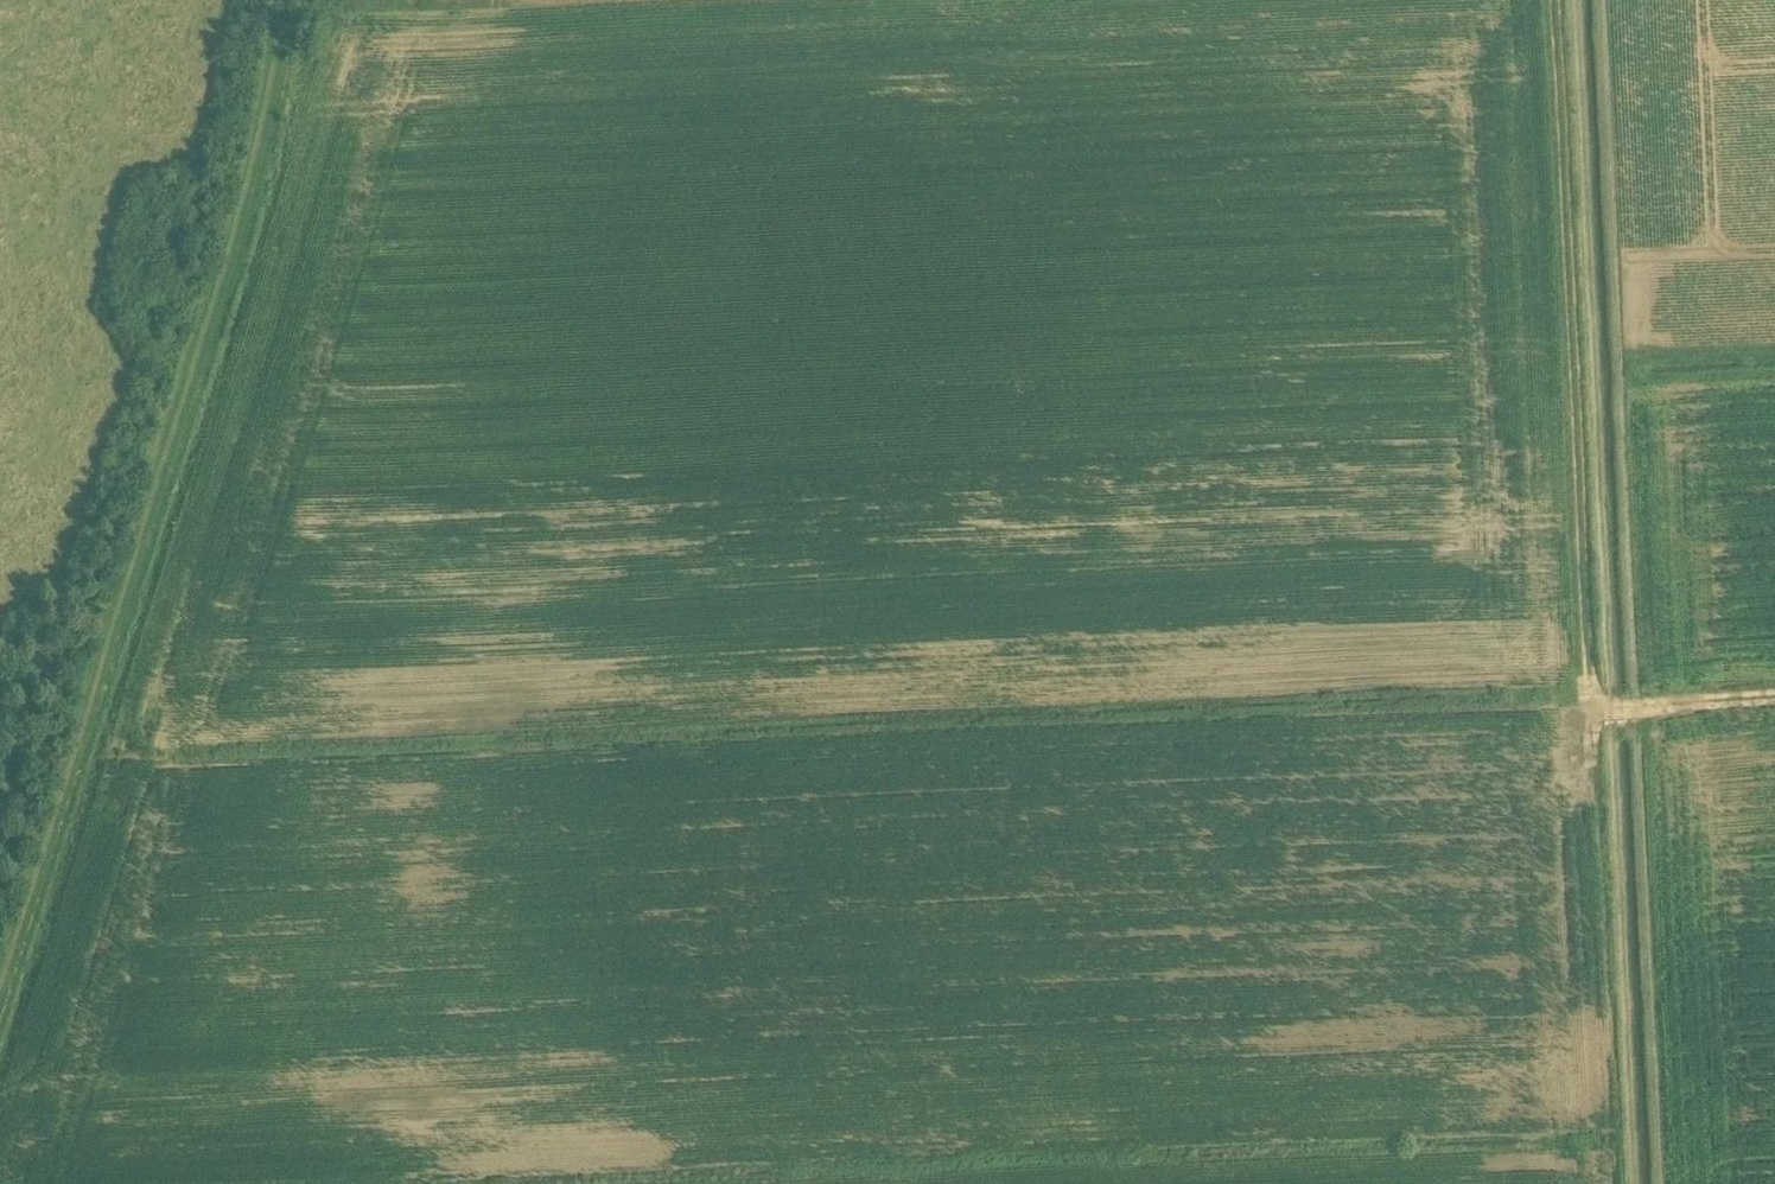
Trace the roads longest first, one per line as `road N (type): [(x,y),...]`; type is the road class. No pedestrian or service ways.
road 1 (track): [(1555,0),(1593,701),(1600,713),(1774,705)]

